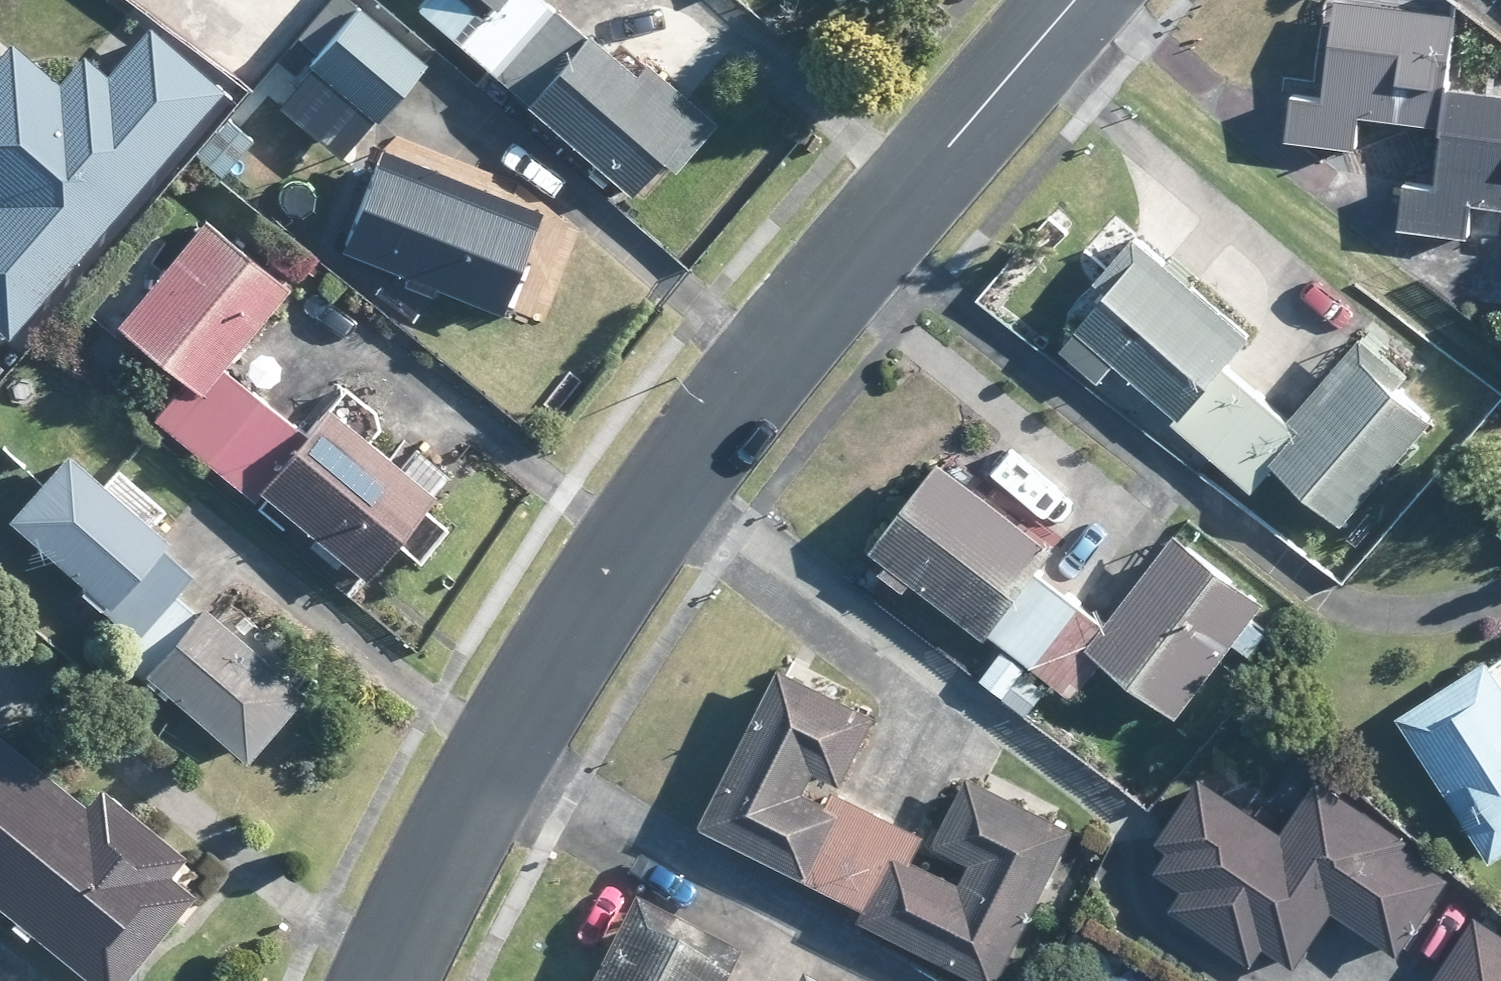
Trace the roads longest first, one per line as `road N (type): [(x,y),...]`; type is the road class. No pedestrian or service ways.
road 1 (residential): [(1078,0),(631,547),(484,794),(390,980)]

